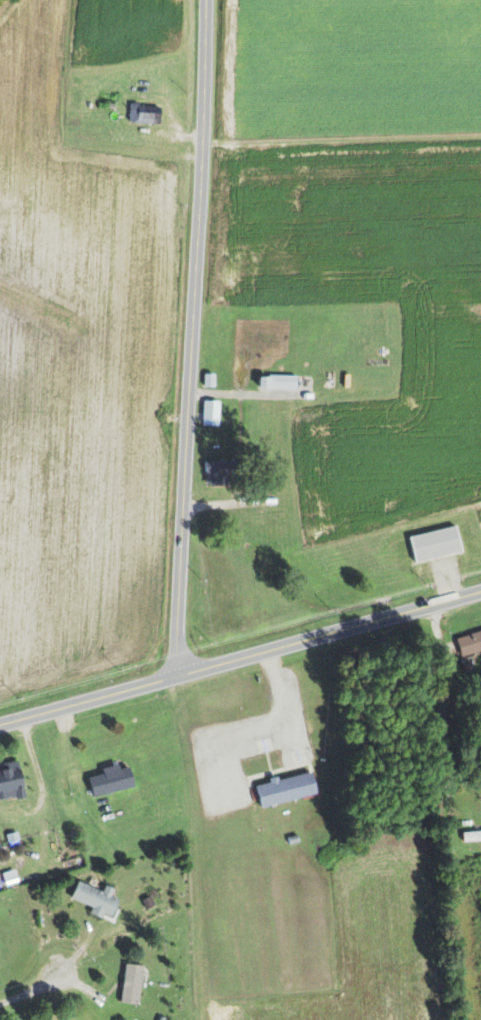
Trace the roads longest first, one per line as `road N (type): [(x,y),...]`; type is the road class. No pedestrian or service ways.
road 1 (residential): [(174,678),(192,51),(200,0)]
road 2 (primary): [(480,591),(174,678)]
road 3 (primary): [(0,725),(174,678)]

